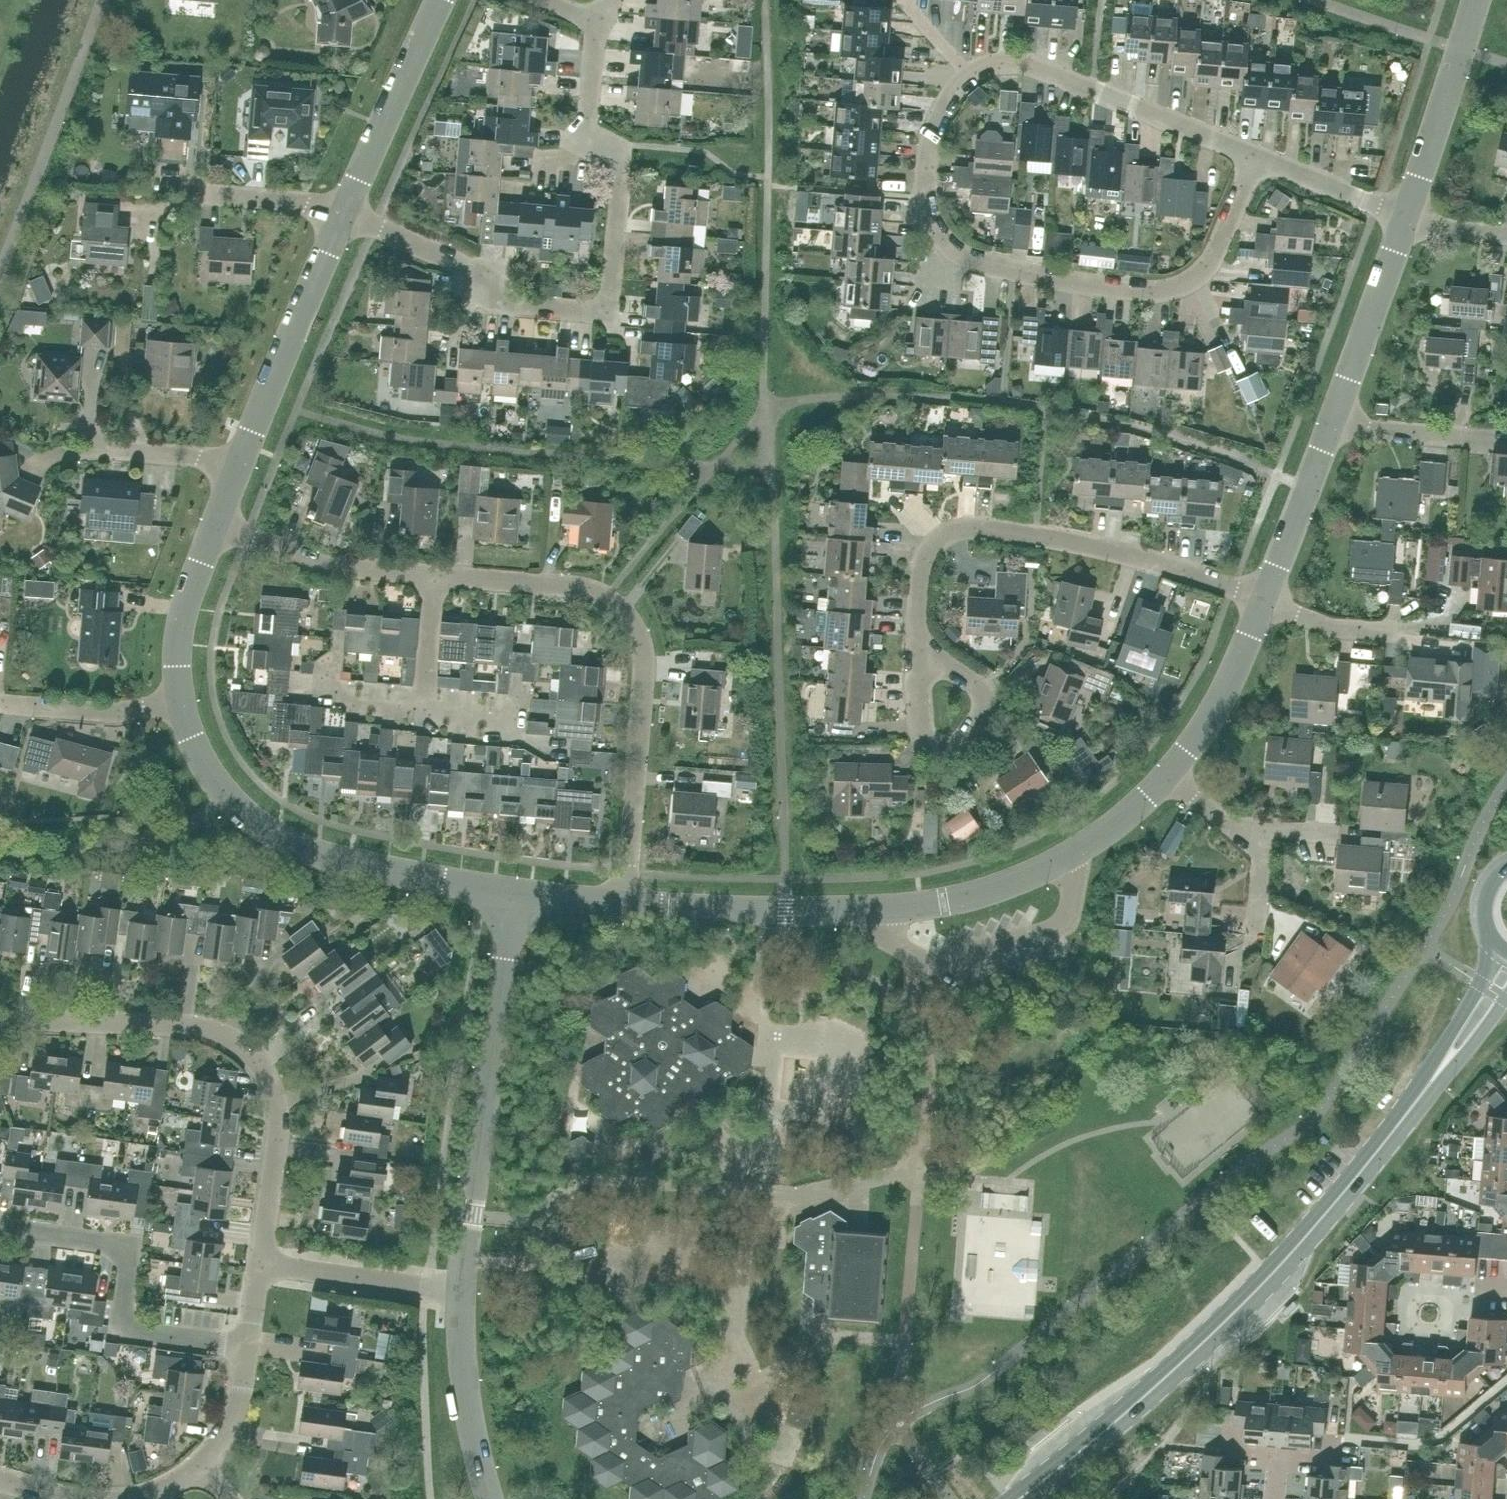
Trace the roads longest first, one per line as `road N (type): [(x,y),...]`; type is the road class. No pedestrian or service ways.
road 1 (residential): [(342,211),(476,273),(480,292),(501,308),(602,315),(613,297),(620,171),(599,153),(591,129),(600,22)]
road 2 (residential): [(968,73),(940,112),(929,147),(927,202),(931,234),(967,259),(1141,291),(1182,285),(1208,264),(1256,162)]
road 3 (tertiary): [(1015,1498),(1223,1322),(1340,1198),(1423,1092)]
road 4 (residential): [(629,905),(641,788),(642,690),(632,632),(606,598),(432,577)]
road 5 (residential): [(258,1266),(277,1105),(264,1069),(235,1042),(175,1025),(0,1027)]
road 6 (residential): [(918,650),(915,590),(927,550),(955,528),(1053,536),(1262,599)]
road 7 (unclassified): [(512,893),(355,865),(274,838),(224,797),(200,757),(184,699)]
road 8 (unclassified): [(460,1293),(512,893)]
road 9 (unclassified): [(1169,772),(1124,819),(1070,856),(988,891),(865,909)]
road 10 (residential): [(248,1349),(125,1330),(133,1247),(0,1227)]
road 11 (residential): [(1256,162),(1046,69),(1001,63),(968,73)]
road 12 (unclassified): [(342,211),(238,464)]
road 13 (unclassified): [(865,909),(629,905)]
road 14 (unclassified): [(445,0),(342,211)]
road 15 (unclassified): [(1406,216),(1481,0)]
road 16 (unclassified): [(1332,427),(1406,216)]
road 17 (residential): [(432,577),(345,570),(221,526)]
road 18 (unclassified): [(490,1498),(465,1371),(460,1293)]
road 19 (unclassified): [(460,1293),(258,1266)]
road 20 (unclassified): [(1169,772),(1205,723),(1262,599)]
road 21 (residential): [(983,690),(982,724),(955,750),(925,740),(918,650)]
road 22 (unclassified): [(1262,599),(1332,427)]
road 23 (residential): [(0,701),(105,709),(184,699)]
road 24 (unclassified): [(184,699),(180,619),(221,526)]
road 25 (tertiary): [(1502,950),(1423,1092)]
road 26 (residential): [(1406,216),(1256,162)]
road 27 (residential): [(421,712),(560,748)]
road 28 (residential): [(1474,441),(1332,427)]
road 29 (residential): [(1254,950),(1261,867),(1226,823)]
road 30 (unclassified): [(1394,636),(1334,629),(1262,599)]
road 31 (residential): [(432,577),(421,712)]
road 32 (residential): [(342,211),(208,194)]
road 33 (residential): [(199,1467),(240,1412),(248,1349)]
road 34 (residential): [(238,464),(111,454)]
road 35 (tertiary): [(1423,1092),(1506,997)]
road 36 (residential): [(1226,823),(1347,837)]

